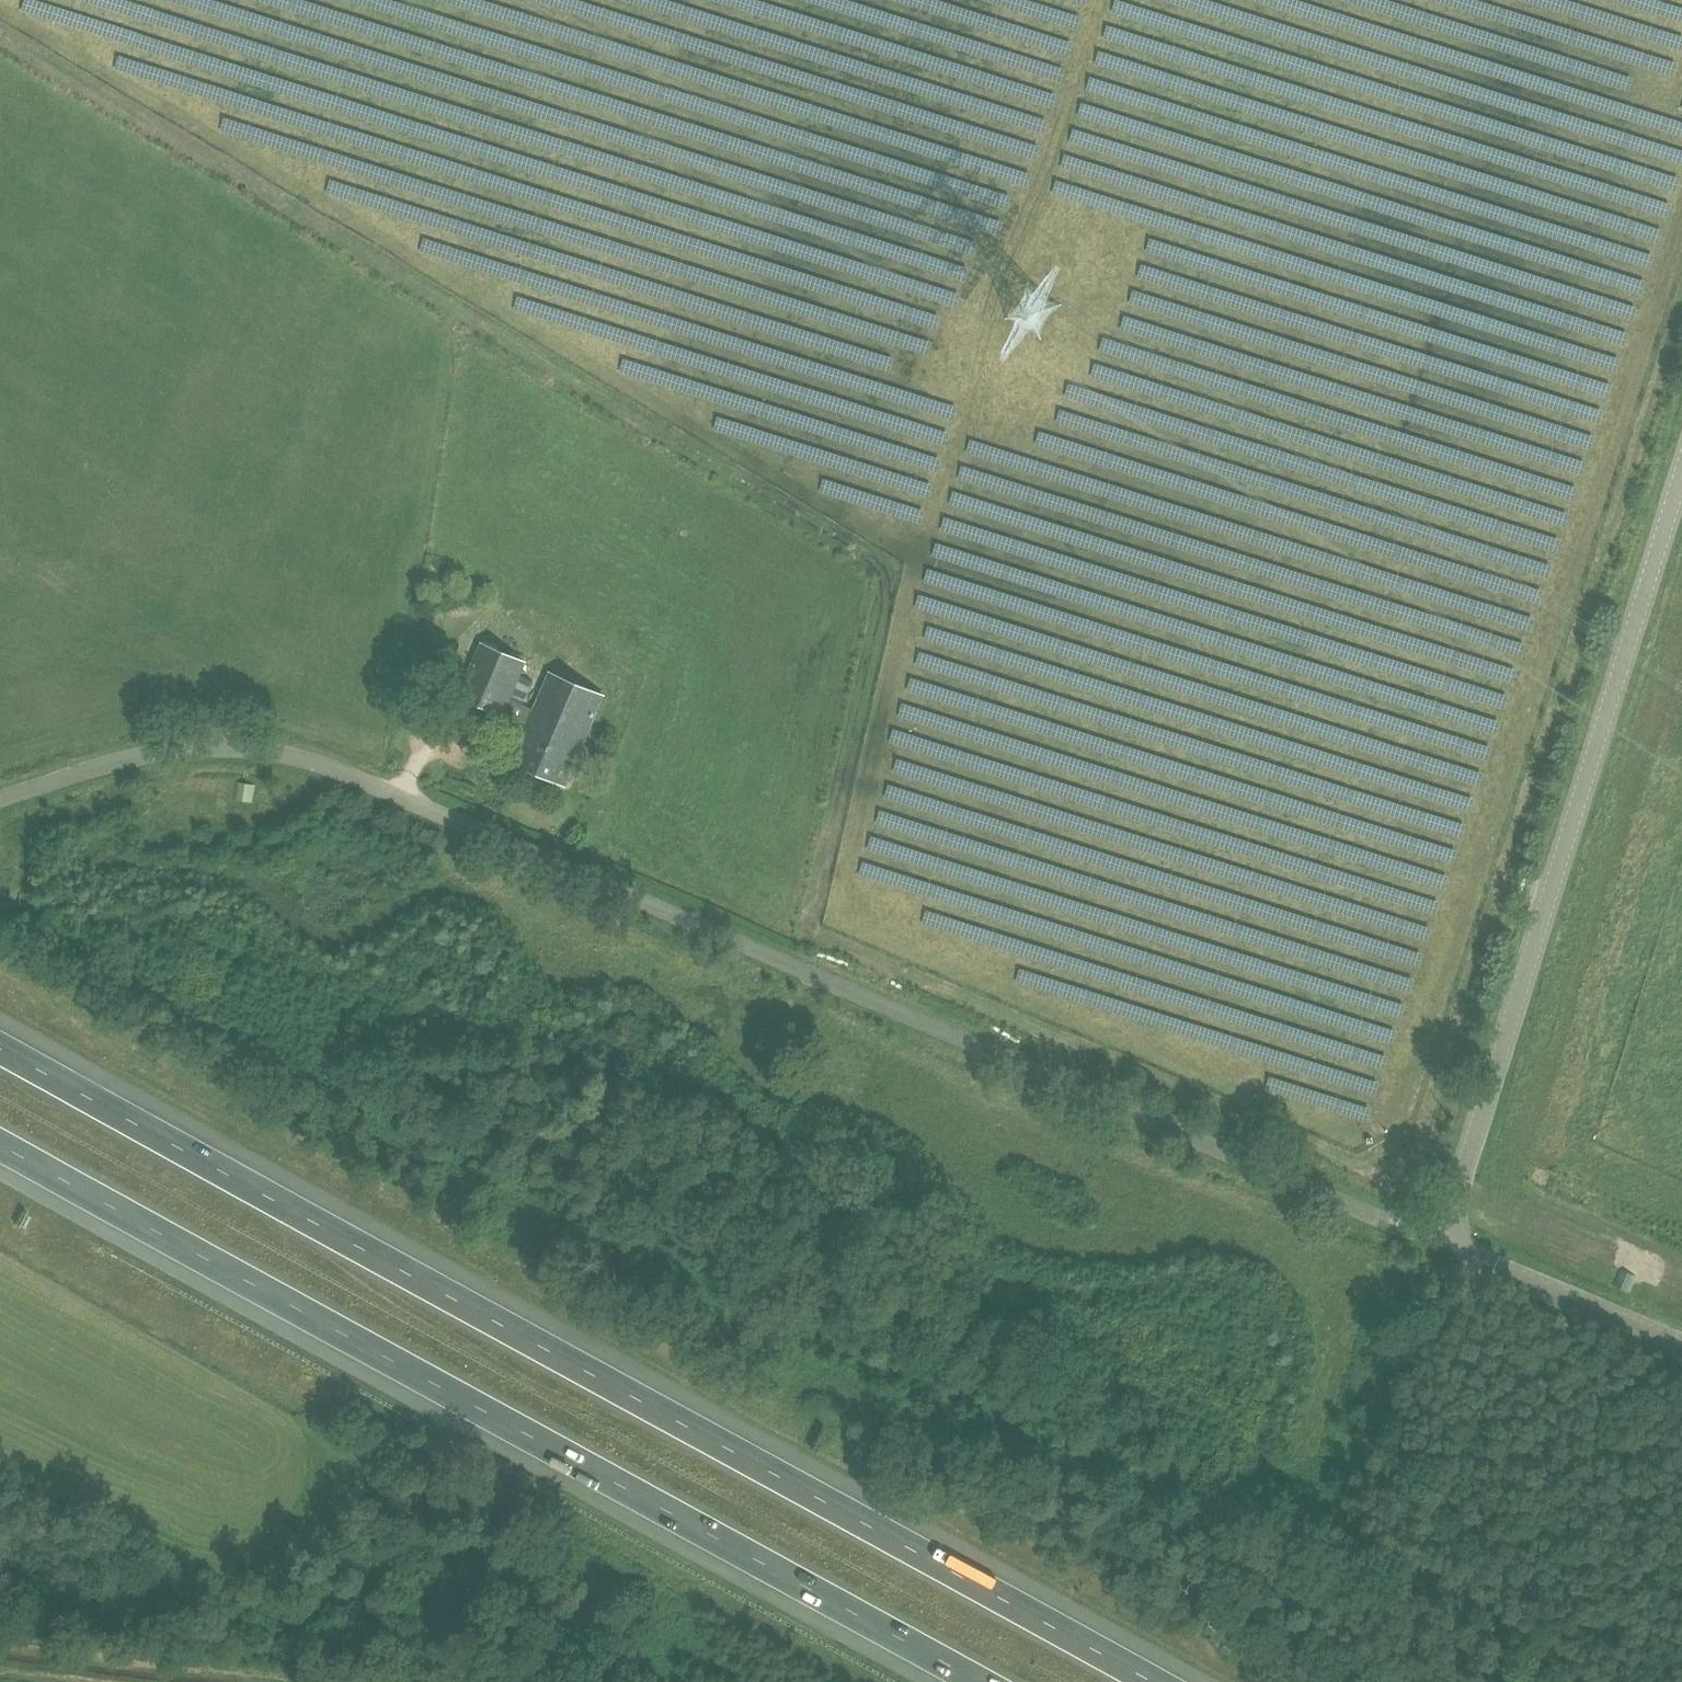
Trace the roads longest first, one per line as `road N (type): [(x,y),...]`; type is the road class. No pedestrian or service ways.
road 1 (unclassified): [(1457,1236),(1399,1227),(286,757),(196,747),(159,753),(0,803)]
road 2 (motorway): [(1151,1681),(0,1051)]
road 3 (motorway): [(0,1143),(977,1681)]
road 4 (unclassified): [(1457,1236),(1451,1210),(1681,468)]
road 5 (track): [(1457,1236),(1380,1519)]
road 6 (unclassified): [(1681,1347),(1482,1260),(1457,1236)]

